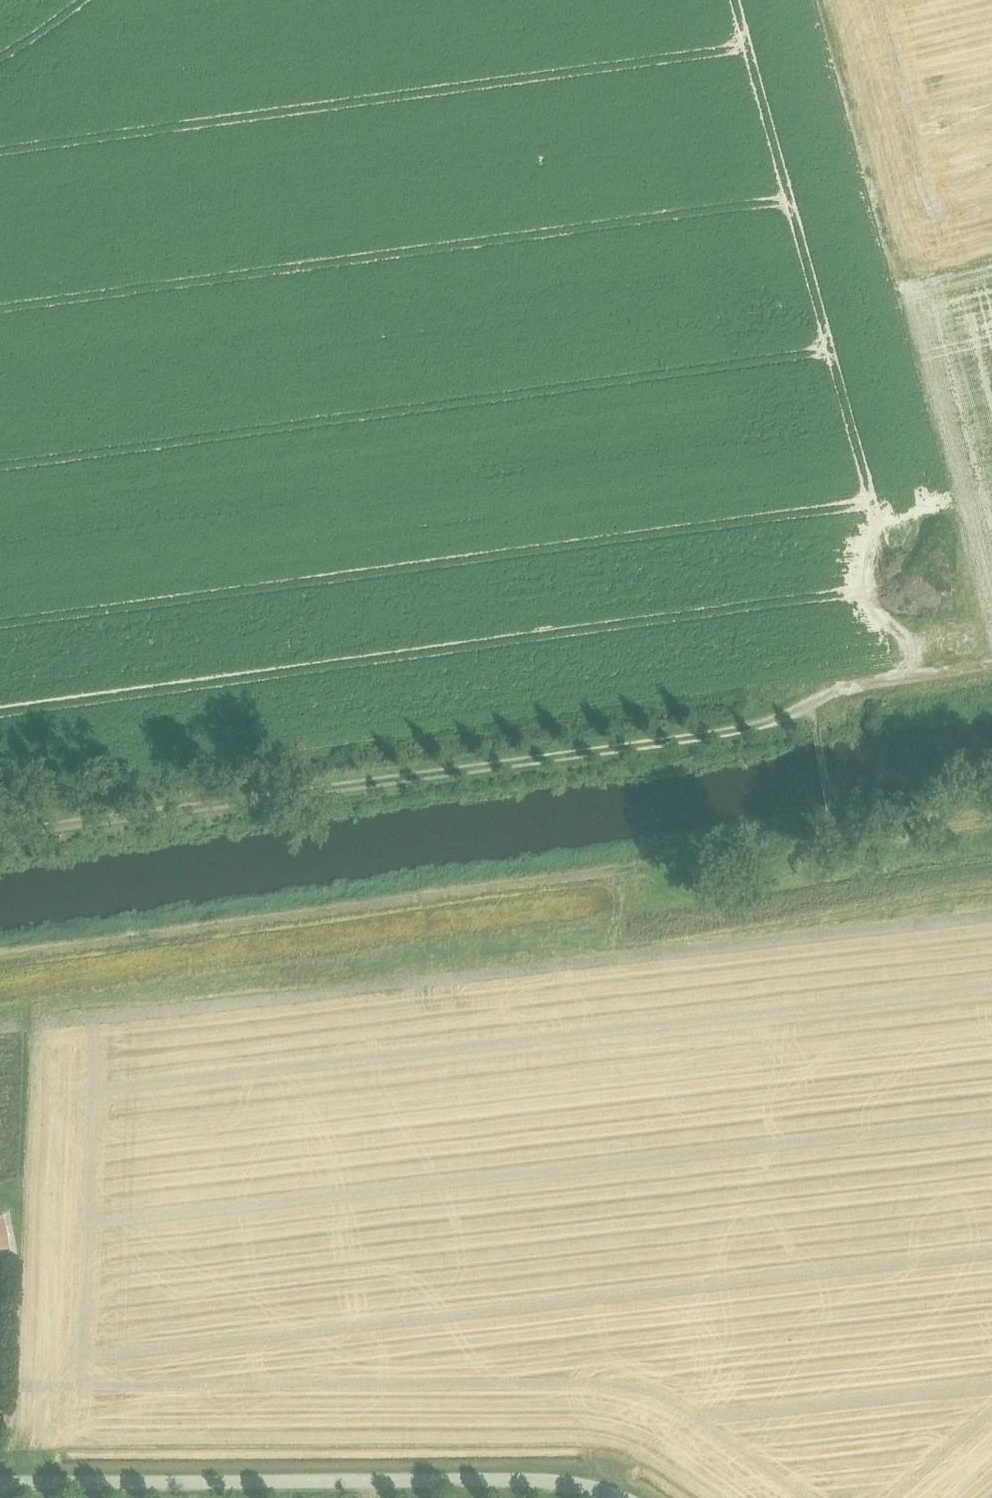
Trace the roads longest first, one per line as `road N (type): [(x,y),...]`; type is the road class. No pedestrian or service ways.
road 1 (track): [(0,837),(791,720)]
road 2 (unclassified): [(620,1497),(531,1480),(0,1482)]
road 3 (track): [(832,829),(850,842),(991,819)]

